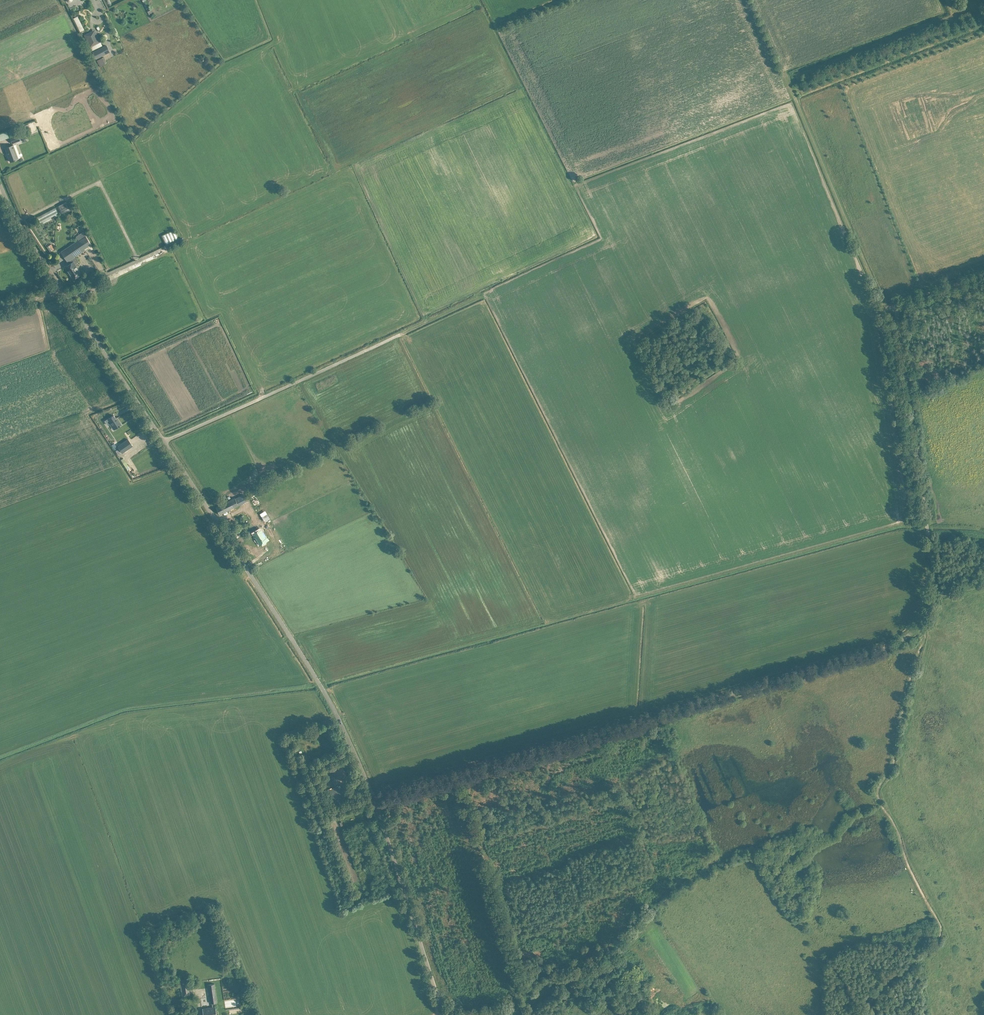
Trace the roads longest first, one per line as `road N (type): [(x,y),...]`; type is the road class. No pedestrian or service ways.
road 1 (unclassified): [(374,798),(888,647),(911,633),(929,606),(934,571),(893,306),(983,274)]
road 2 (unclassified): [(374,798),(317,680),(164,441)]
road 3 (unclassified): [(164,441),(400,334)]
road 4 (track): [(893,306),(881,305),(797,101)]
road 5 (unclassified): [(444,1014),(374,798)]
road 6 (track): [(524,973),(459,773)]
road 7 (unclassified): [(164,441),(61,292)]
road 8 (unclassified): [(61,292),(16,219),(0,176)]

